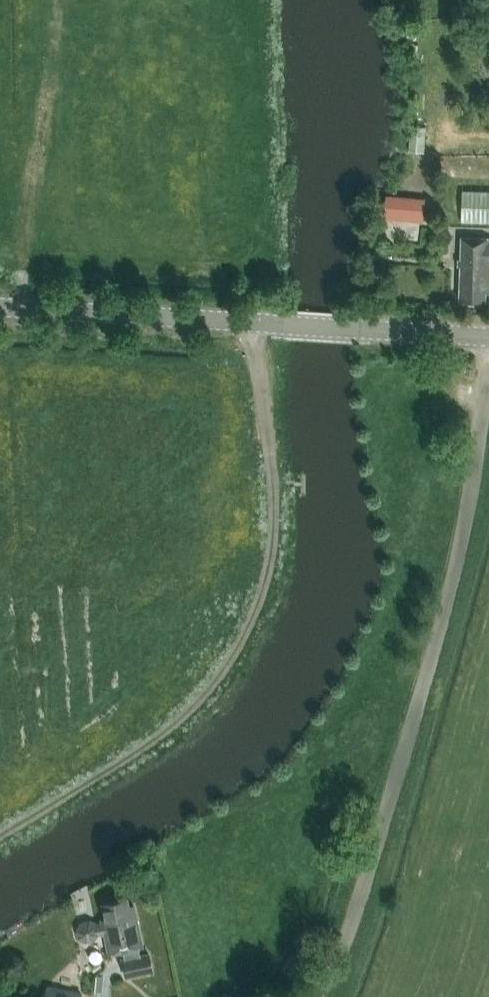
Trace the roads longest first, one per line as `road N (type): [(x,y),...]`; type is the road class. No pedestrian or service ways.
road 1 (track): [(322,996),(354,944),(473,487),(488,374)]
road 2 (track): [(250,322),(274,507),(254,613),(227,665),(162,734),(0,834)]
road 3 (tertiary): [(488,338),(0,307)]

